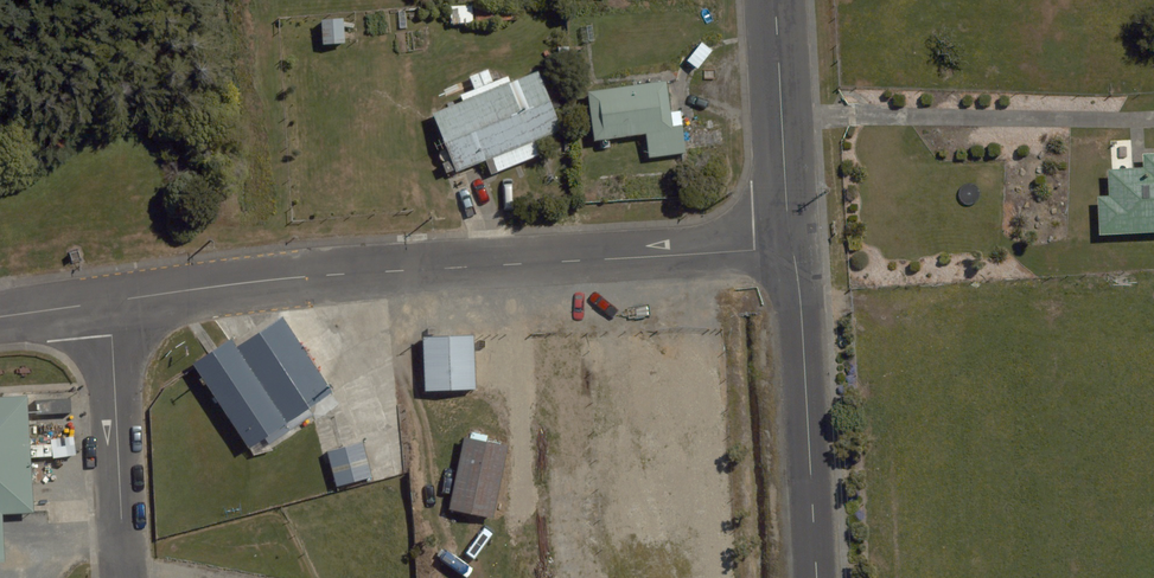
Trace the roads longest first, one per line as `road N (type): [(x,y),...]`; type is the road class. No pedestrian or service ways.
road 1 (residential): [(110,302),(333,275),(793,248)]
road 2 (residential): [(793,248),(816,577)]
road 3 (residential): [(110,302),(127,577)]
road 4 (residential): [(774,0),(793,248)]

